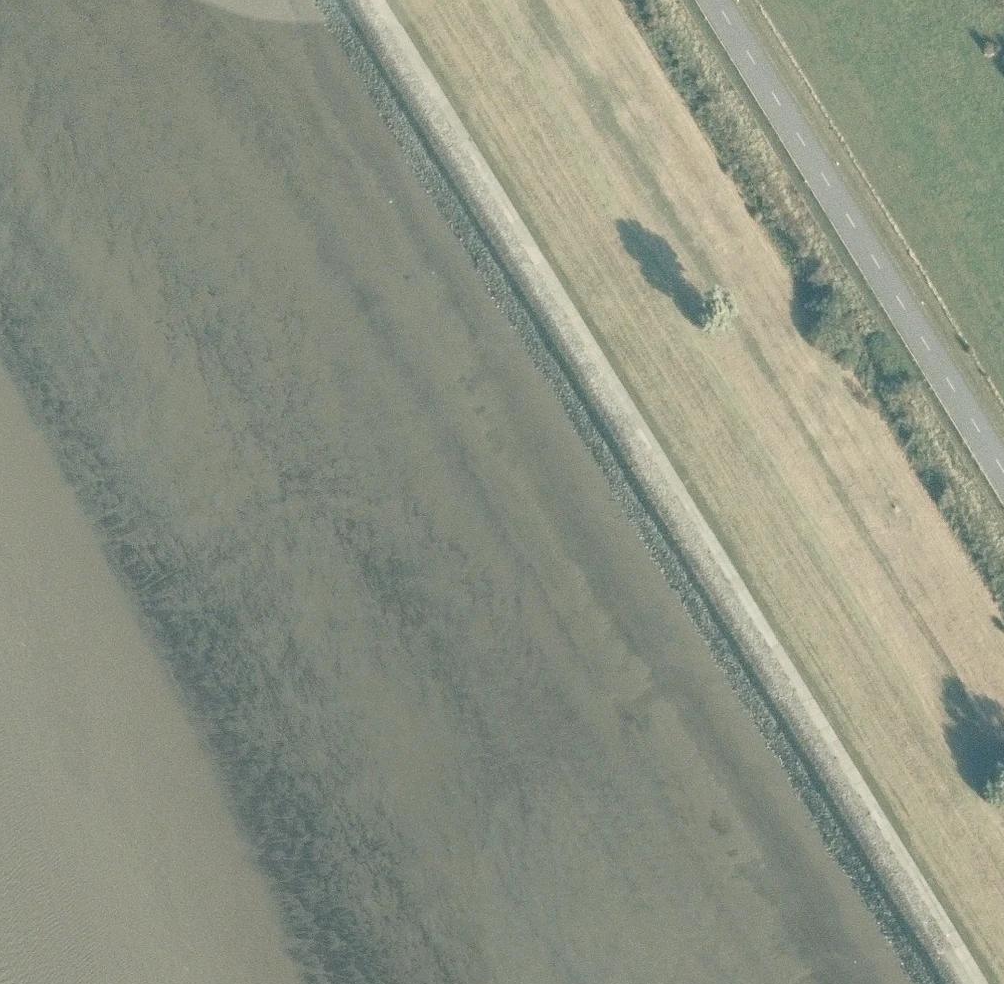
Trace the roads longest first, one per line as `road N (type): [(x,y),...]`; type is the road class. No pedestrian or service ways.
road 1 (residential): [(717,0),(1003,475)]

